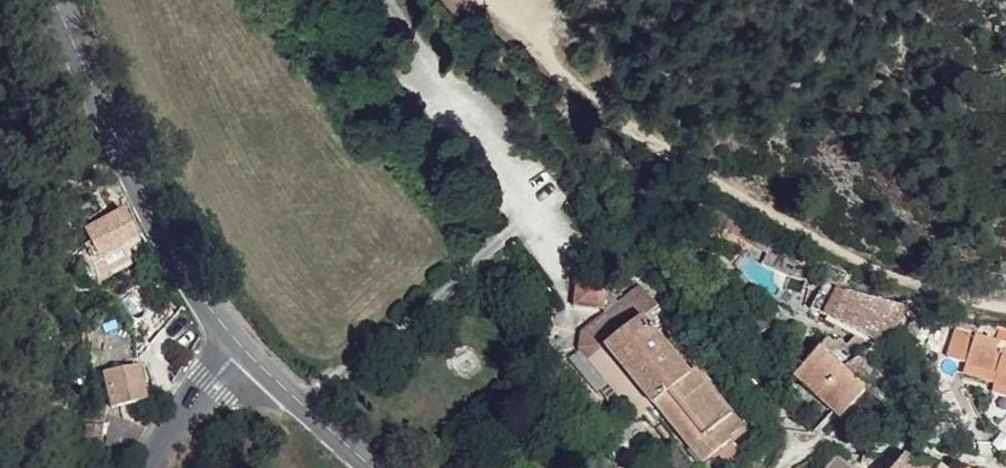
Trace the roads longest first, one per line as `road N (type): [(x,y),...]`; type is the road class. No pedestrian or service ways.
road 1 (track): [(1005,304),(845,245),(698,163),(557,70),(481,0)]
road 2 (secondary): [(55,0),(194,294),(241,346)]
road 3 (residential): [(783,467),(837,444),(975,456),(996,467)]
road 4 (secondary): [(241,346),(366,467)]
road 5 (residential): [(241,346),(200,396),(162,467)]

